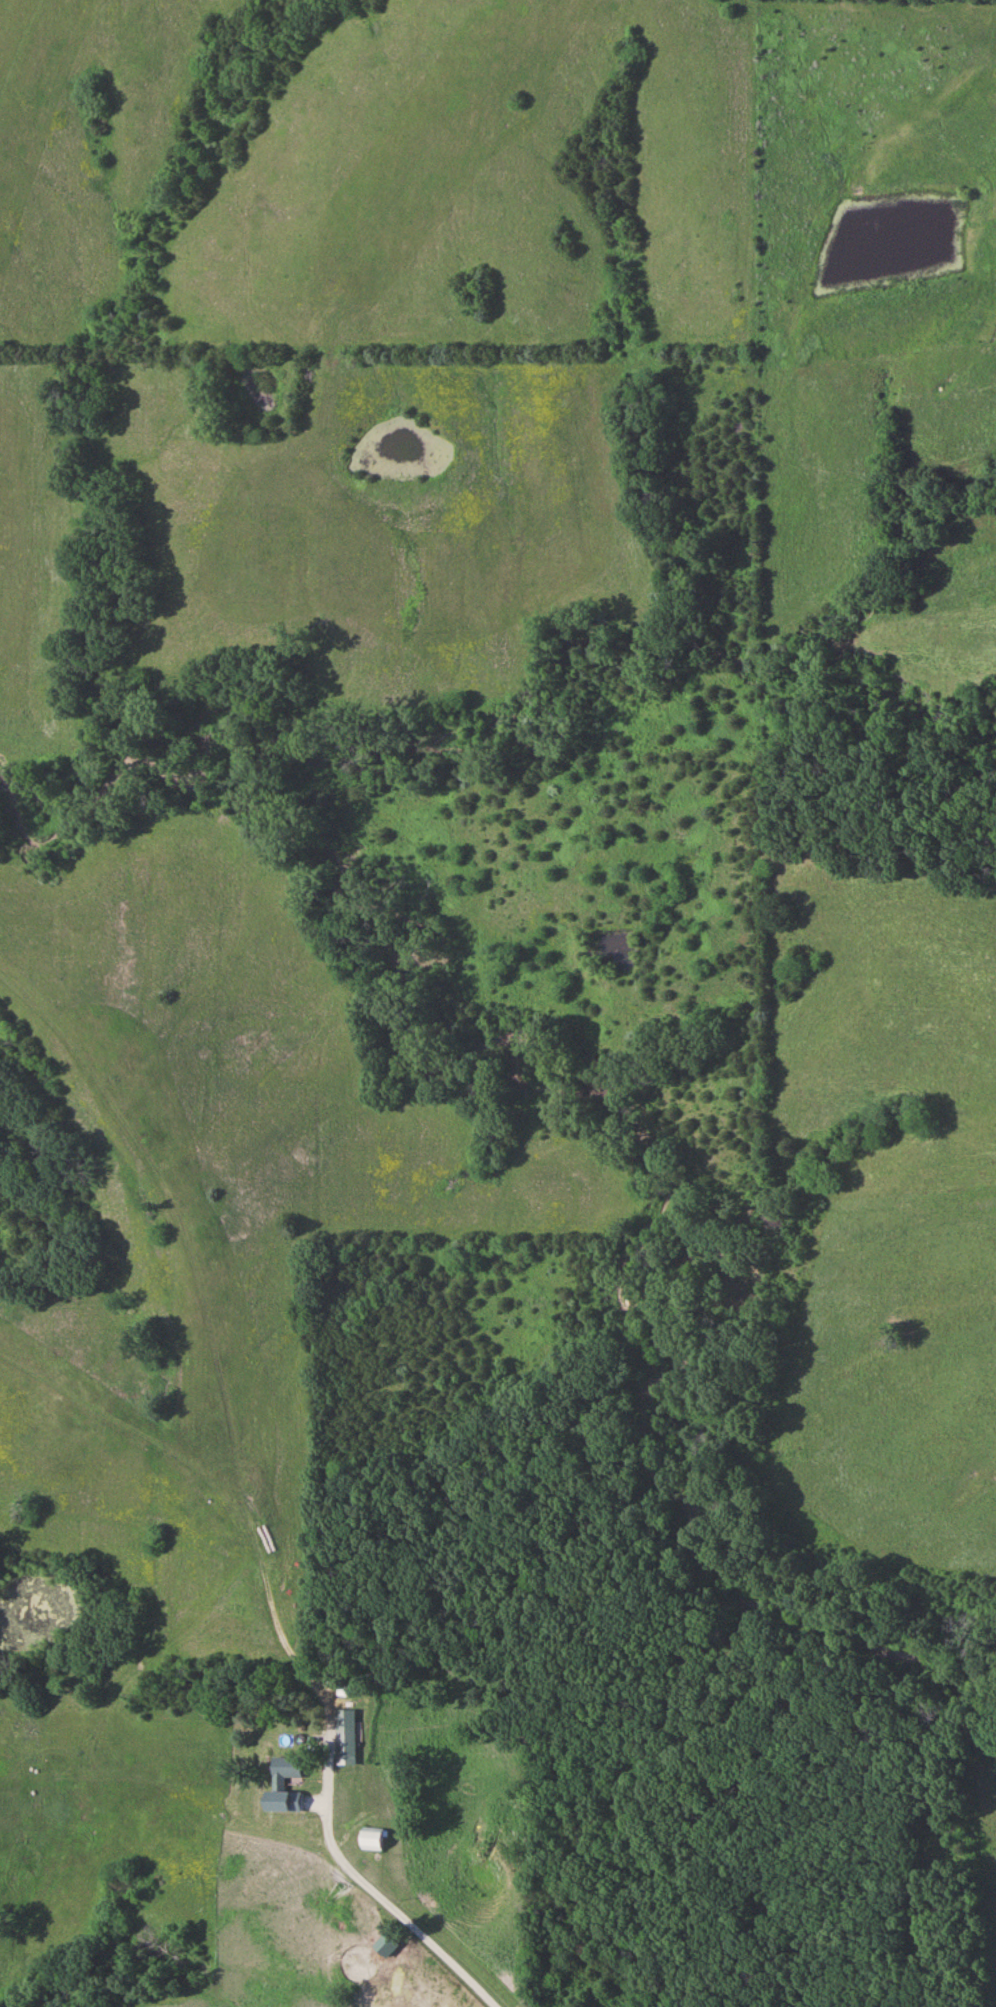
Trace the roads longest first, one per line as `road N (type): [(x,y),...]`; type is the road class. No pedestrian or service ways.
road 1 (residential): [(496,2006),(349,1867)]

